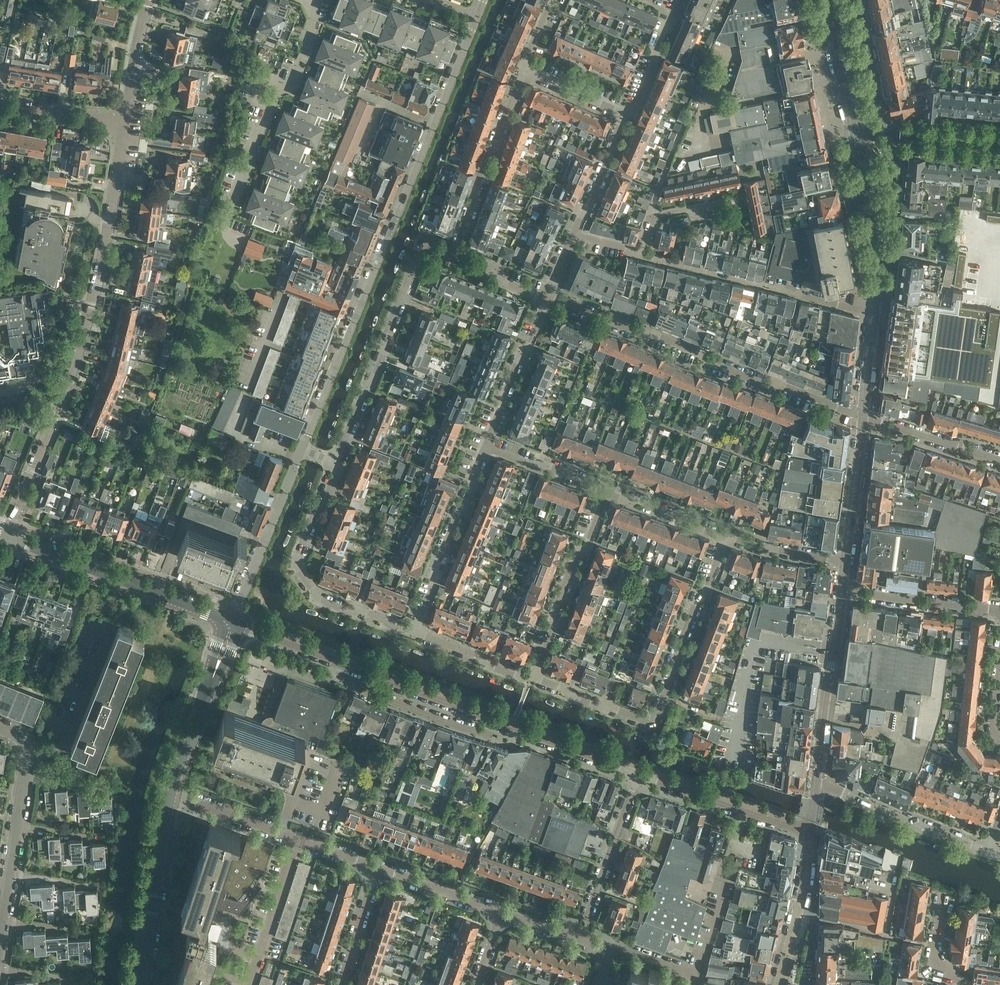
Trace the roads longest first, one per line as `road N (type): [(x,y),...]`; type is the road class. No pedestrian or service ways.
road 1 (residential): [(475,17),(301,447)]
road 2 (residential): [(124,120),(99,275),(55,417),(7,536)]
road 3 (residential): [(863,417),(545,297)]
road 4 (residential): [(336,462),(422,244),(450,253)]
road 5 (residential): [(413,632),(321,599),(297,567),(336,462)]
road 6 (residential): [(0,938),(28,756),(19,738),(0,728)]
road 7 (residential): [(413,632),(488,442)]
road 8 (residential): [(535,675),(606,488)]
road 9 (residential): [(450,253),(522,70)]
road 10 (tertiary): [(817,785),(843,592)]
road 11 (tertiary): [(141,984),(173,792)]
road 12 (residential): [(301,447),(232,623)]
road 13 (residential): [(662,712),(730,537)]
road 14 (tertiary): [(874,312),(872,203),(851,128)]
road 15 (tertiary): [(988,850),(817,785)]
road 16 (residential): [(337,663),(342,676),(387,699),(483,733),(488,719)]
road 17 (residential): [(639,774),(809,832)]
road 18 (tertiary): [(173,792),(232,623)]
road 19 (residential): [(639,774),(578,940)]
road 20 (residential): [(337,663),(488,719)]
road 21 (residential): [(488,719),(639,774)]
road 22 (tertiary): [(155,592),(7,536)]
road 23 (residential): [(999,610),(843,592)]
road 24 (residential): [(488,442),(545,297)]
road 25 (tertiary): [(780,984),(809,832)]
road 26 (residential): [(250,984),(297,838)]
road 27 (unclassified): [(999,140),(851,128)]
road 28 (residential): [(863,417),(999,459)]
road 29 (tertiary): [(847,558),(863,417)]
road 30 (residential): [(662,712),(644,717),(535,675)]
road 31 (residential): [(730,537),(606,488)]
road 32 (residential): [(297,838),(173,792)]
road 33 (residential): [(574,234),(625,113)]
road 34 (residential): [(535,675),(515,675),(413,632)]
road 35 (tertiary): [(851,128),(825,0)]
road 36 (residential): [(501,912),(379,867)]
road 37 (residential): [(606,488),(488,442)]
road 38 (residential): [(625,113),(682,0)]
road 39 (residential): [(0,102),(124,120)]
road 40 (residential): [(341,984),(379,867)]
road 41 (residential): [(124,120),(145,0)]

